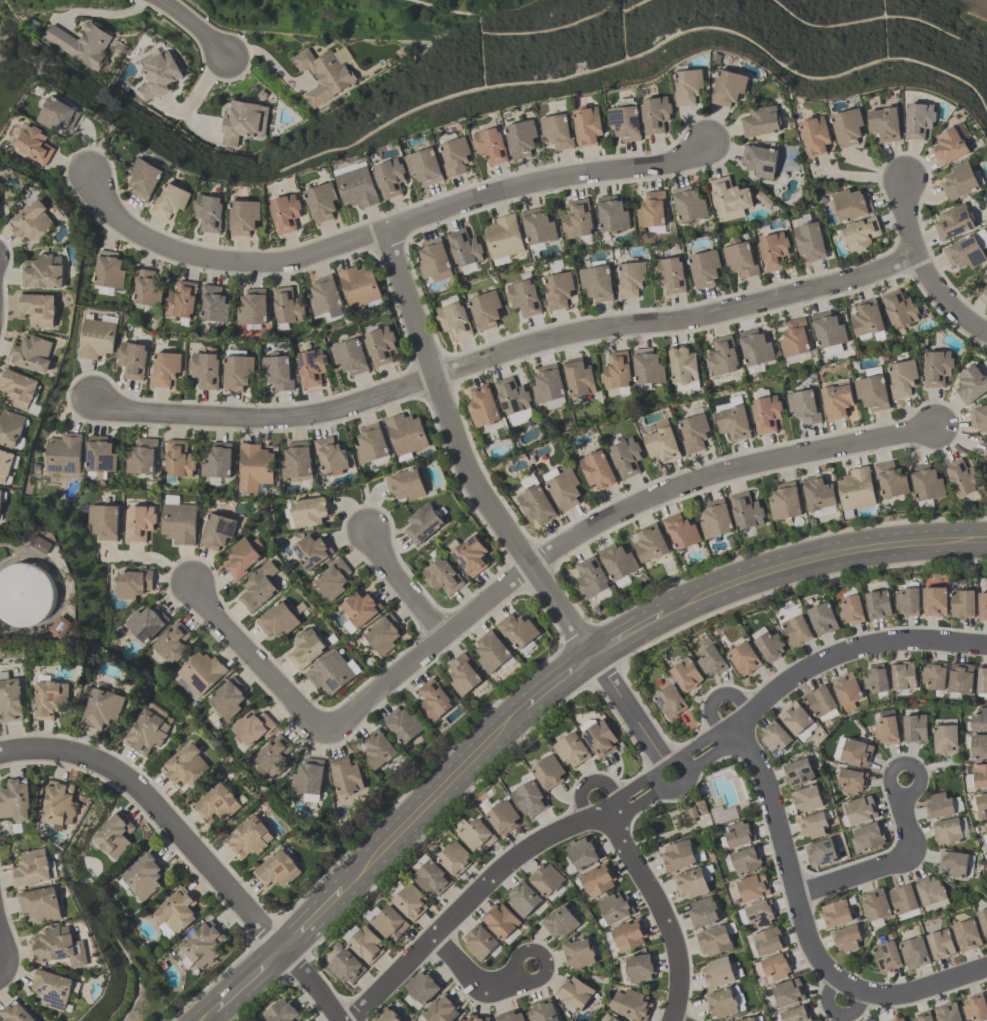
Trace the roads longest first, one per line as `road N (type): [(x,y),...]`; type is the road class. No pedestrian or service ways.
road 1 (residential): [(95,396),(153,418),(328,416),(544,340),(698,325),(916,257)]
road 2 (residential): [(986,645),(894,641),(817,663),(621,804),(555,831),(504,865),(347,1020)]
road 3 (residential): [(329,732),(444,632),(643,498),(779,457),(937,429)]
road 4 (residential): [(95,177),(120,227),(220,266),(293,263),(492,196),(639,170),(709,143)]
road 5 (residential): [(386,233),(465,474),(668,771)]
road 6 (residential): [(0,752),(58,749),(95,757),(142,789),(283,949)]
road 7 (secondary): [(663,614),(781,566),(873,545),(986,538)]
road 8 (residential): [(732,727),(764,783),(808,942),(848,988)]
road 9 (secondary): [(342,889),(523,706)]
road 10 (residential): [(669,1020),(673,944),(603,813)]
road 11 (residential): [(190,582),(329,732)]
road 12 (residential): [(793,895),(905,856),(903,779)]
road 13 (residential): [(433,936),(478,985),(535,981),(537,960),(513,961),(511,980)]
road 14 (residential): [(903,180),(916,257),(955,313),(986,338)]
road 15 (residential): [(848,988),(885,996),(986,966)]
road 16 (residential): [(366,538),(444,632)]

